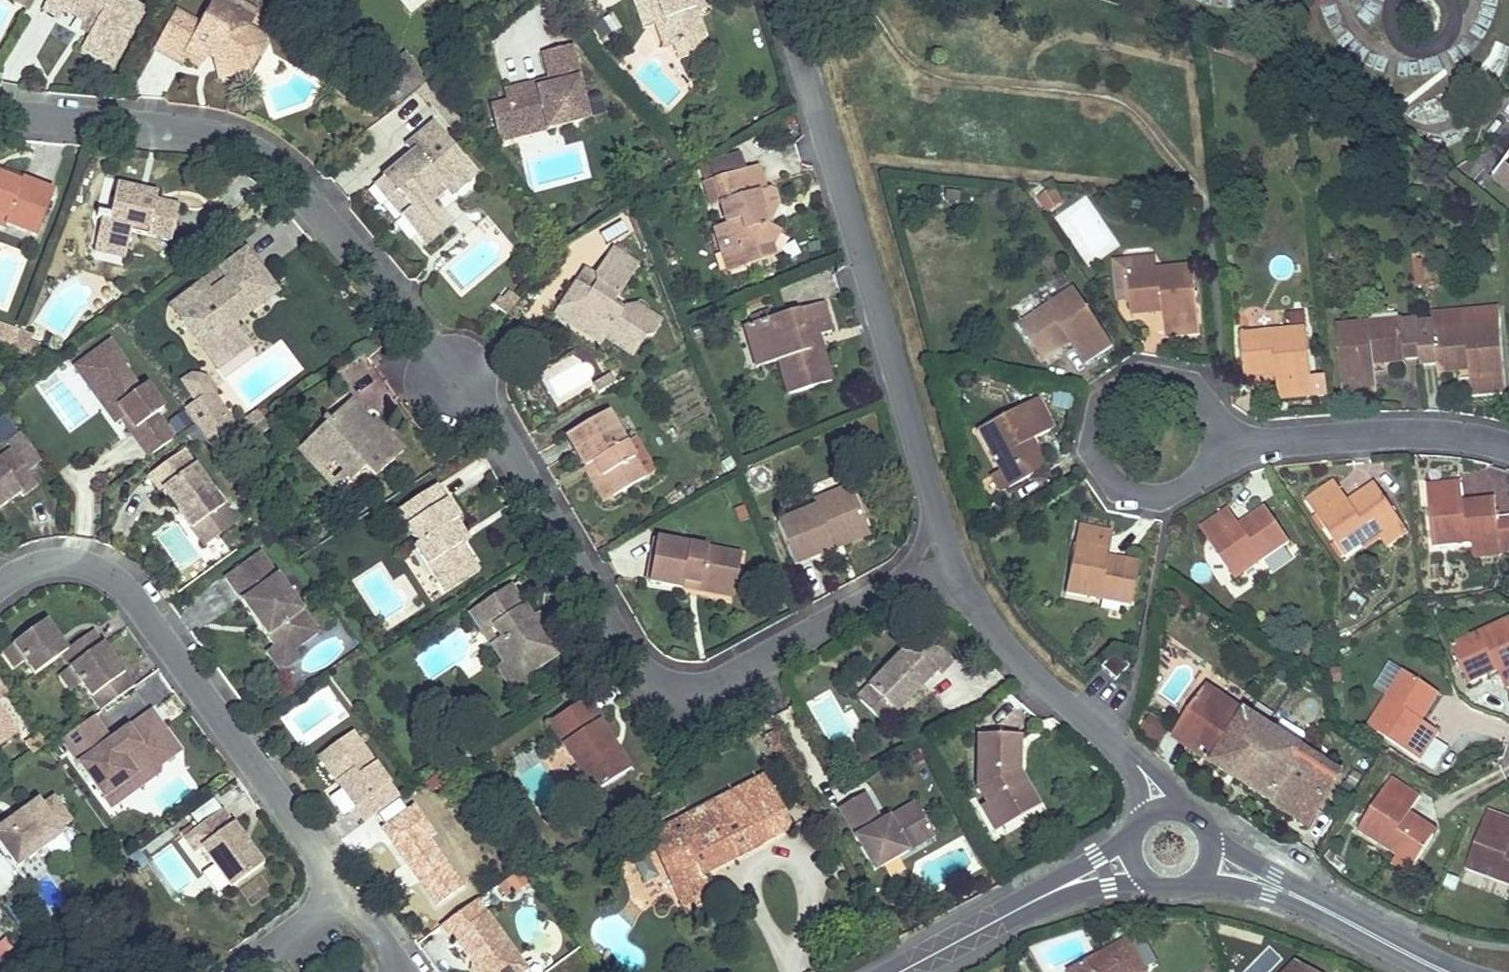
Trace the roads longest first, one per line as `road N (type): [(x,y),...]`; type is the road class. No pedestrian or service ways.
road 1 (residential): [(950,555),(731,671),(696,679),(659,671),(625,647),(455,374),(287,165),(211,124),(0,105)]
road 2 (residential): [(950,555),(786,0)]
road 3 (residential): [(1204,389),(1185,375),(1131,373),(1096,403),(1090,454),(1104,481),(1149,504),(1190,494),(1221,453)]
road 4 (residential): [(1221,453),(1387,427),(1465,429),(1508,441)]
road 5 (residential): [(1135,761),(1028,673),(950,555)]
road 6 (tertiary): [(894,971),(1042,897)]
road 7 (tertiary): [(1303,899),(1444,971)]

